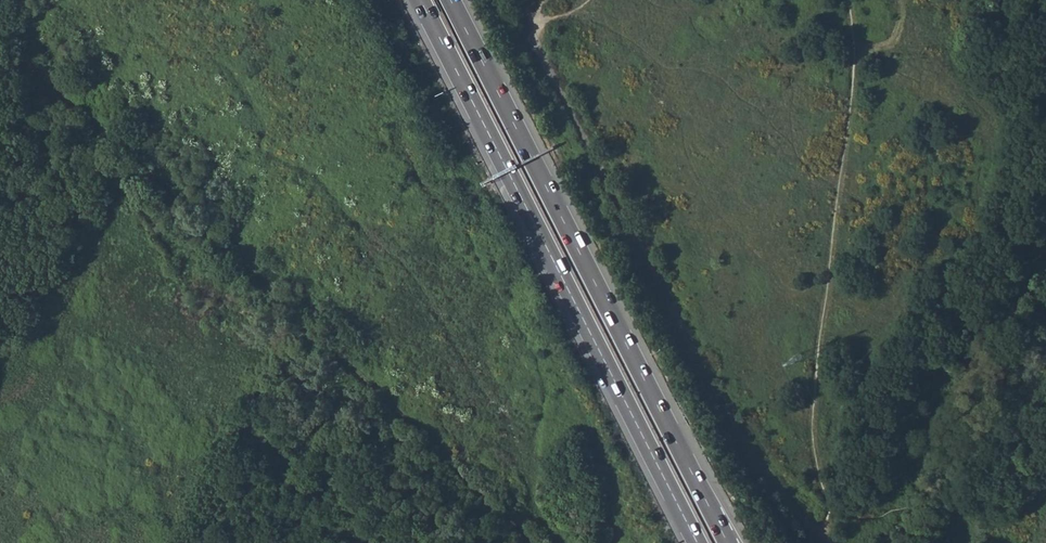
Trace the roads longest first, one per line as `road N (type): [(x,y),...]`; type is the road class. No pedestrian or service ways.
road 1 (trunk): [(420,0),(698,542)]
road 2 (trunk): [(728,542),(451,0)]

